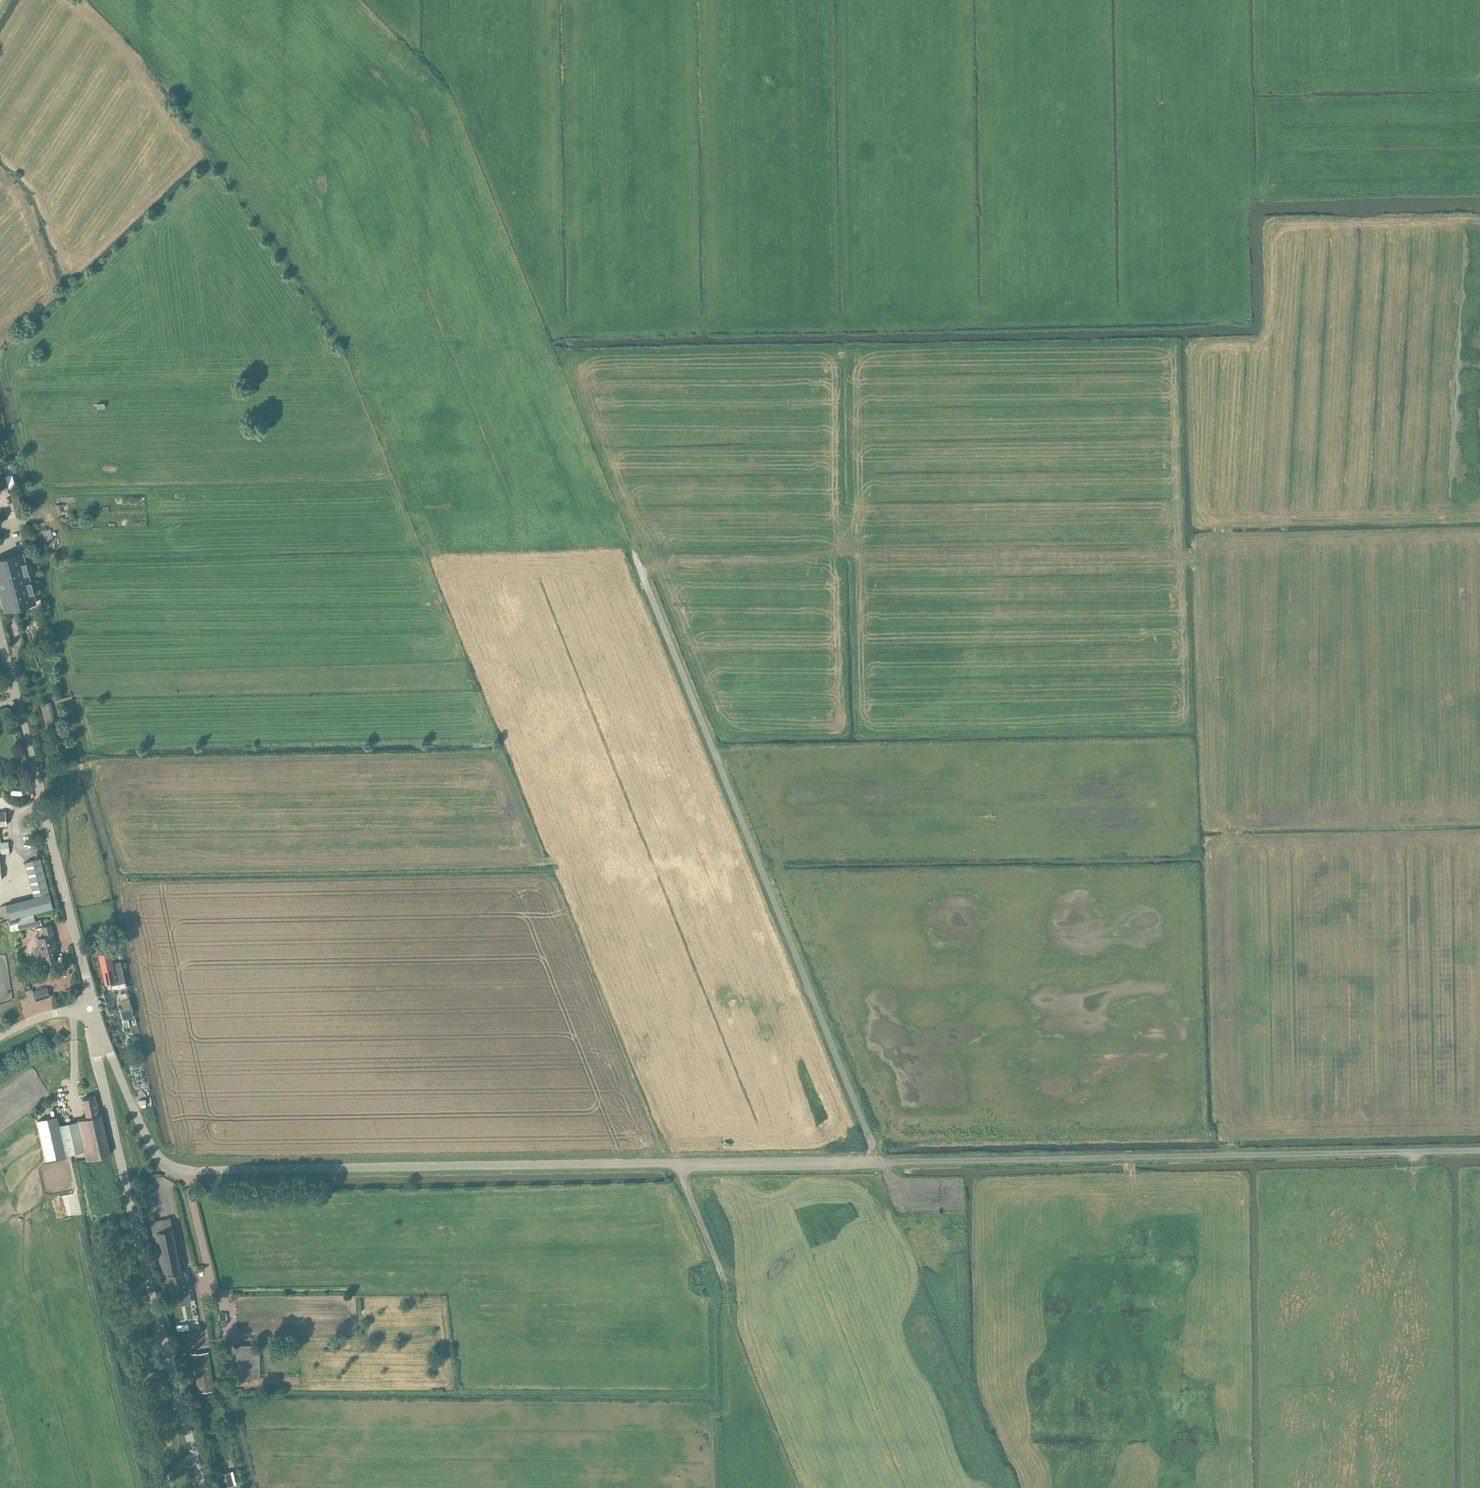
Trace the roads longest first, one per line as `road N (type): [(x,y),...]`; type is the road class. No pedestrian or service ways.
road 1 (track): [(172,1170),(1479,1150)]
road 2 (tertiary): [(202,1487),(90,1008)]
road 3 (tertiary): [(0,636),(90,1008)]
road 4 (track): [(90,1008),(145,1133),(172,1170)]
road 5 (track): [(677,1163),(720,1276),(724,1316)]

